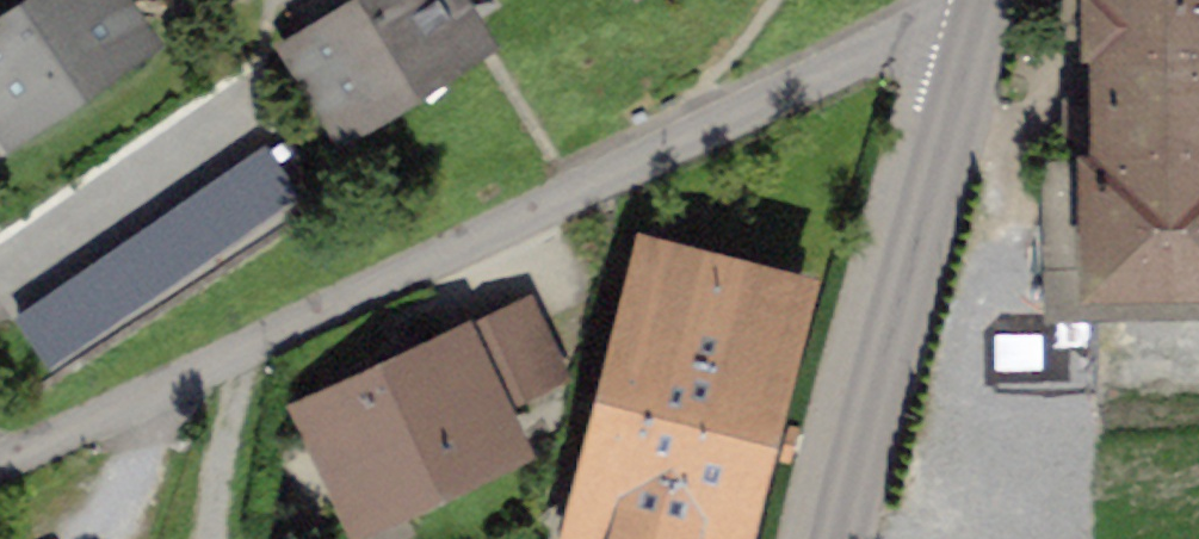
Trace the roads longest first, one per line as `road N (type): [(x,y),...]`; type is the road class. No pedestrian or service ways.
road 1 (residential): [(969,38),(867,49),(0,453)]
road 2 (tertiary): [(835,538),(969,38)]

